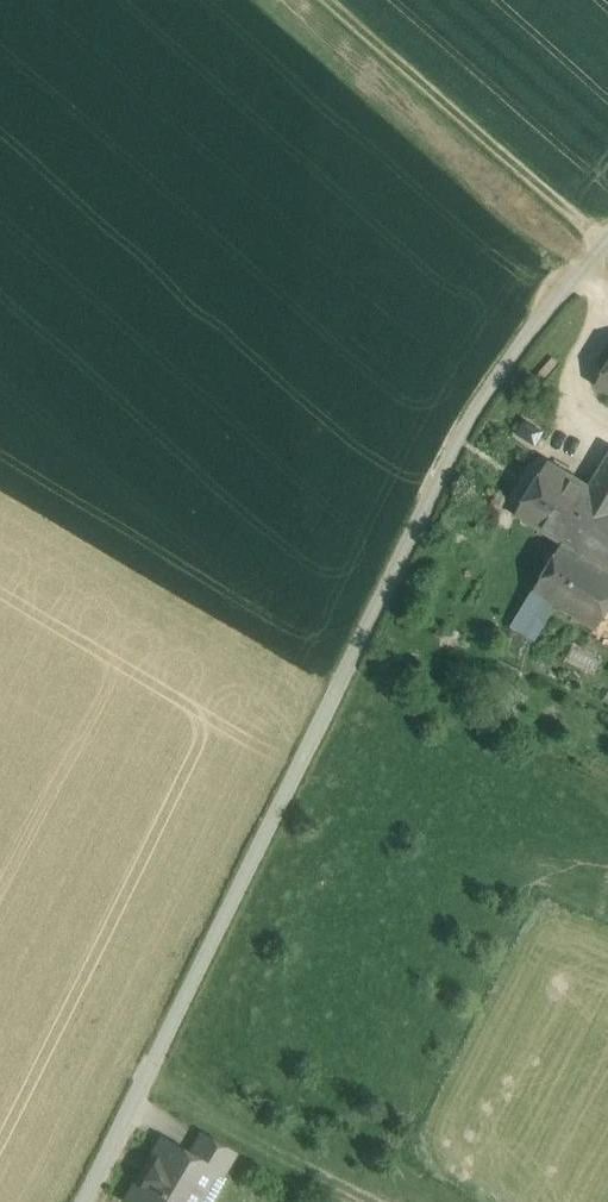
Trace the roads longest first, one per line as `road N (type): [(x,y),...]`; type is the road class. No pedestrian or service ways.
road 1 (unclassified): [(607,242),(492,386),(458,444),(81,1201)]
road 2 (track): [(325,0),(605,245)]

